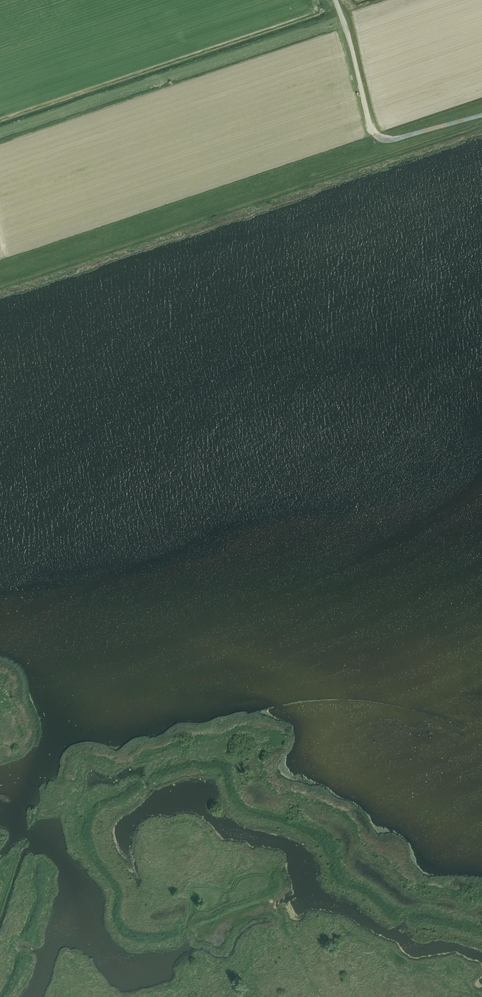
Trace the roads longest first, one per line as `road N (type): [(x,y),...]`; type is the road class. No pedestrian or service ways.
road 1 (track): [(481,932),(389,913),(339,878),(319,838),(240,808),(220,766),(150,779),(100,807),(88,827),(92,853),(118,890),(116,918),(133,937),(172,935),(274,892),(278,879)]
road 2 (unclassified): [(481,116),(396,139),(375,134),(335,0)]
road 3 (track): [(309,178),(481,122)]
road 4 (track): [(3,996),(40,904),(40,871)]

